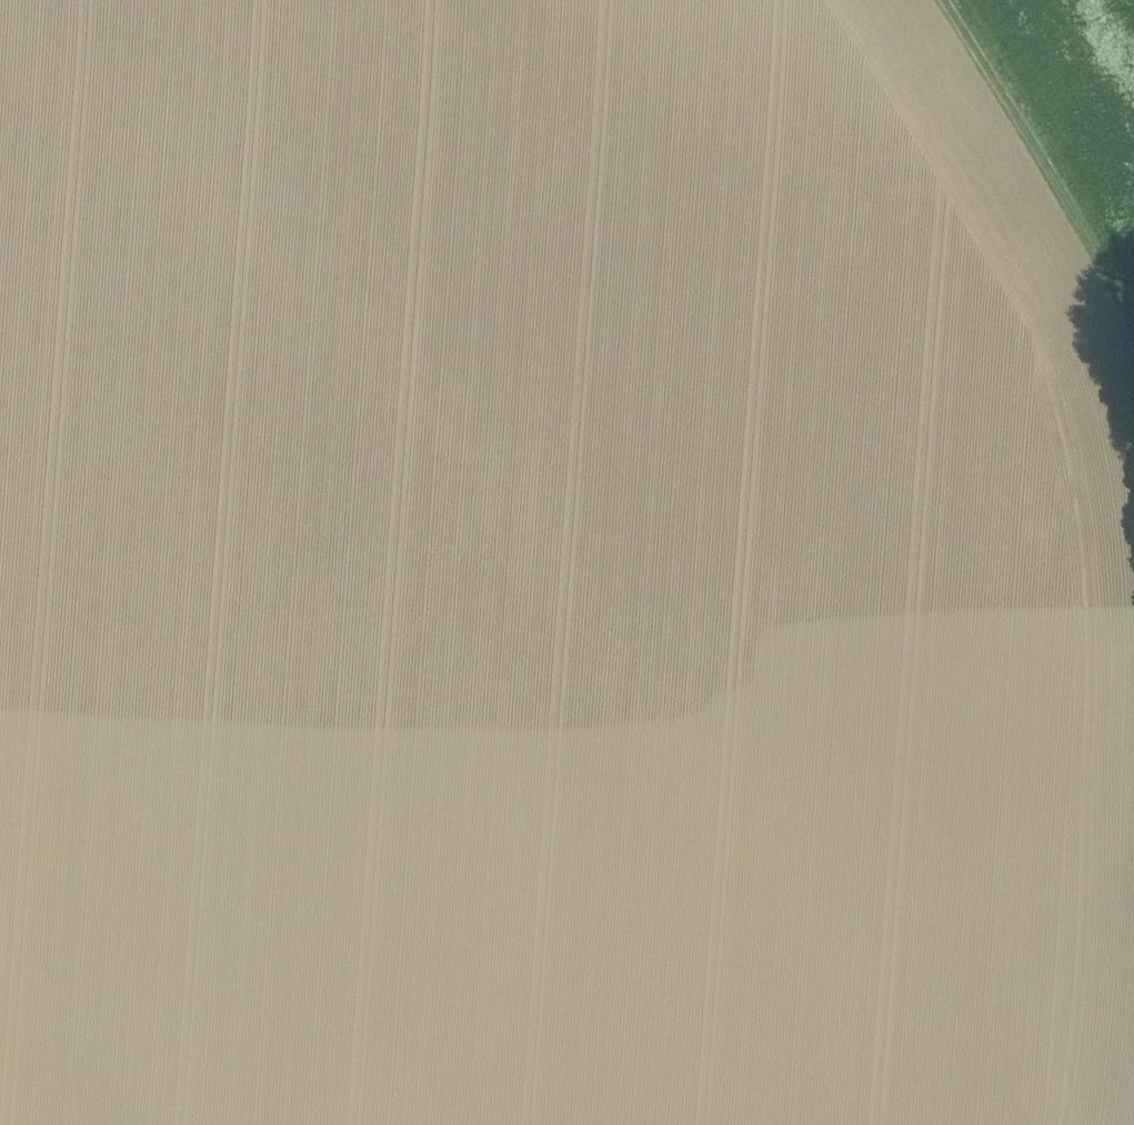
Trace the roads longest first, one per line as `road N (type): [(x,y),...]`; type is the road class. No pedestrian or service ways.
road 1 (track): [(941,0),(1133,299)]

